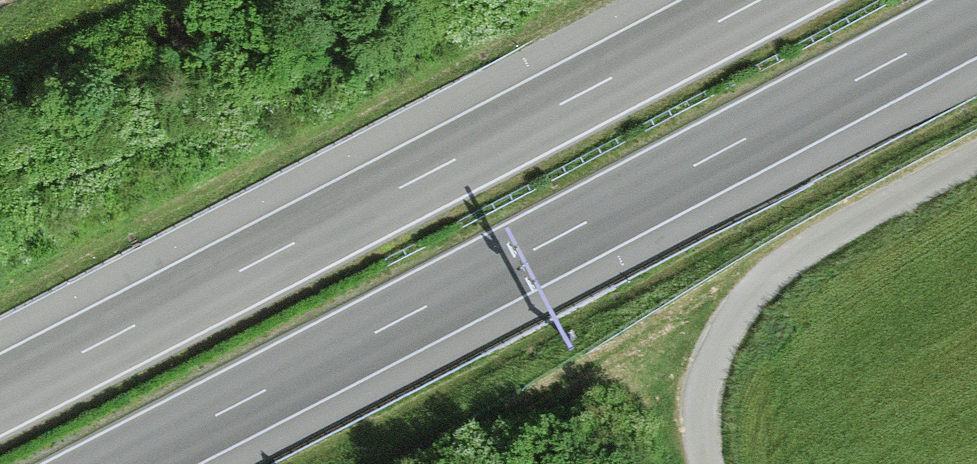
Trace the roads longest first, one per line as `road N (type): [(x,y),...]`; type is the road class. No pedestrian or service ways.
road 1 (motorway): [(121,463),(976,16)]
road 2 (motorway): [(759,0),(0,395)]
road 3 (unclassified): [(708,463),(701,415),(708,369),(756,288),(808,247),(976,156)]

